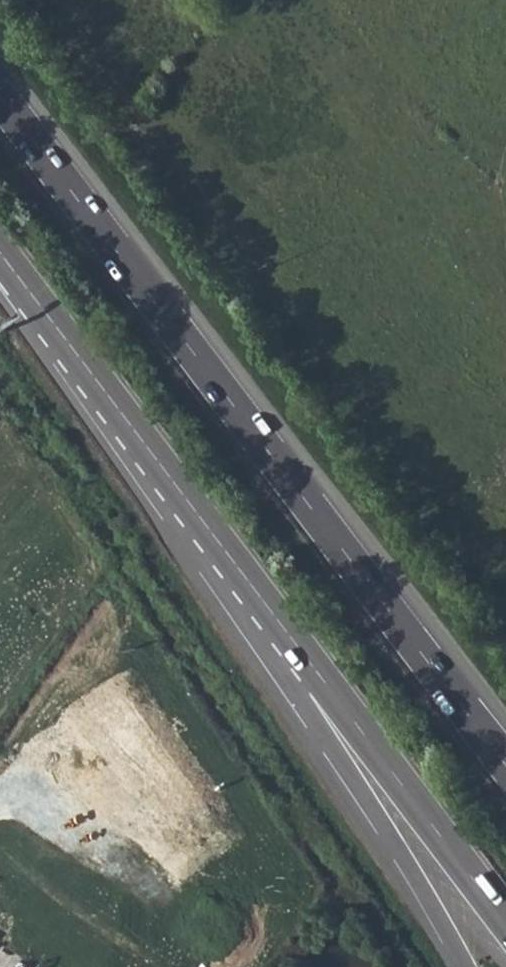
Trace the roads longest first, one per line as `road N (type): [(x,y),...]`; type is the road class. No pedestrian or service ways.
road 1 (trunk): [(505,764),(0,97)]
road 2 (trunk): [(0,252),(315,665)]
road 3 (trunk): [(315,665),(309,706),(470,966)]
road 4 (trunk): [(315,665),(505,922)]

